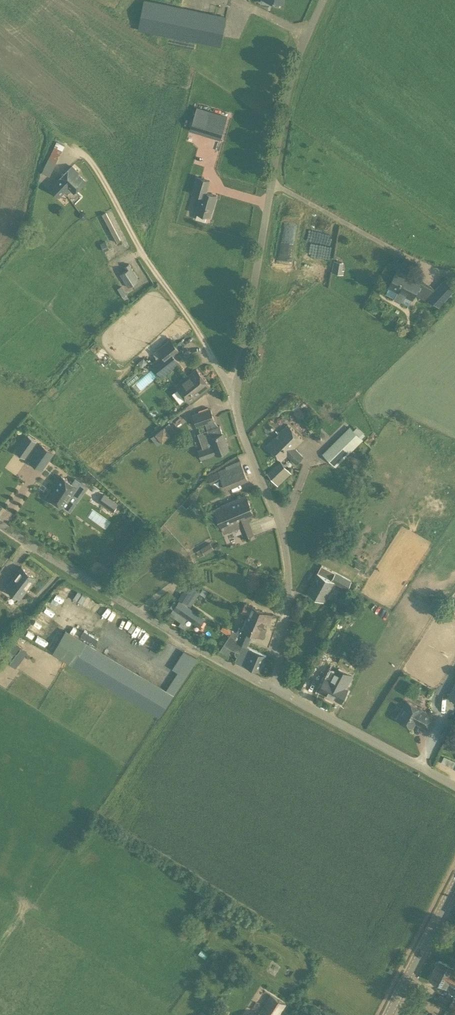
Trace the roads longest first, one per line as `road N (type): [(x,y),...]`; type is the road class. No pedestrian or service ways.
road 1 (unclassified): [(234,402),(281,118),(321,0)]
road 2 (unclassified): [(234,402),(92,160),(60,127)]
road 3 (unclassified): [(0,524),(273,688)]
road 4 (unclassified): [(273,688),(288,587),(283,541),(234,402)]
road 5 (unclassified): [(273,688),(454,786)]
road 6 (tertiary): [(389,1014),(454,885)]

